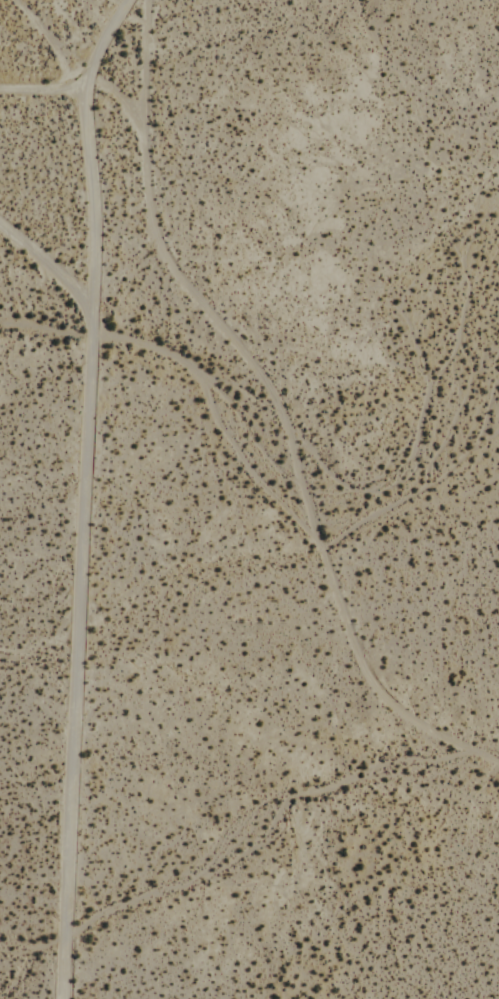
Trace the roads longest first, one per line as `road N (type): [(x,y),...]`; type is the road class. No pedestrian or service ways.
road 1 (residential): [(73,998),(90,103)]
road 2 (track): [(99,76),(146,128),(154,226),(266,403),(346,630),(414,721),(498,762)]

